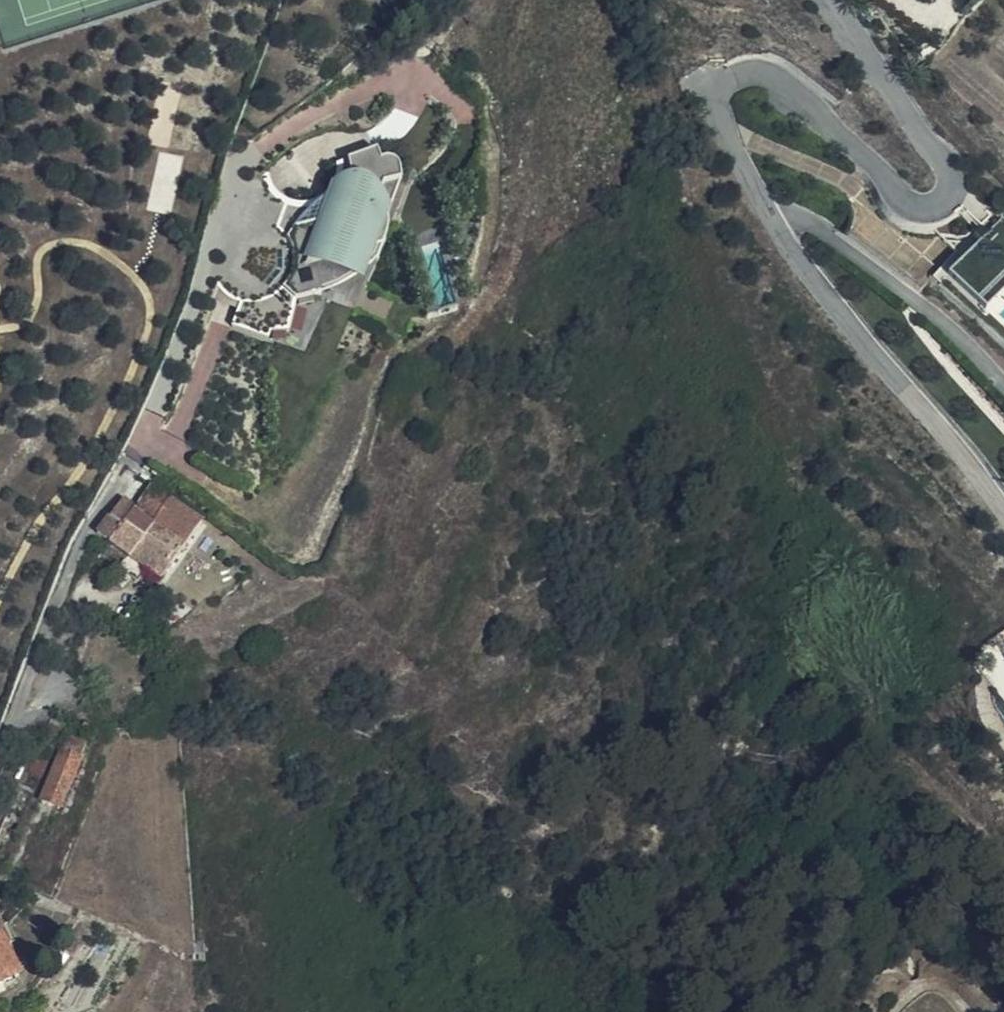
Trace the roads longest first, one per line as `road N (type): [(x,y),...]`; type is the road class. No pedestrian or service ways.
road 1 (residential): [(832,0),(944,161),(950,193),(940,207),(908,207),(869,159),(774,78),(751,73),(735,80),(718,96),(718,121),(804,273),(1003,519)]
road 2 (residential): [(0,751),(79,554)]

